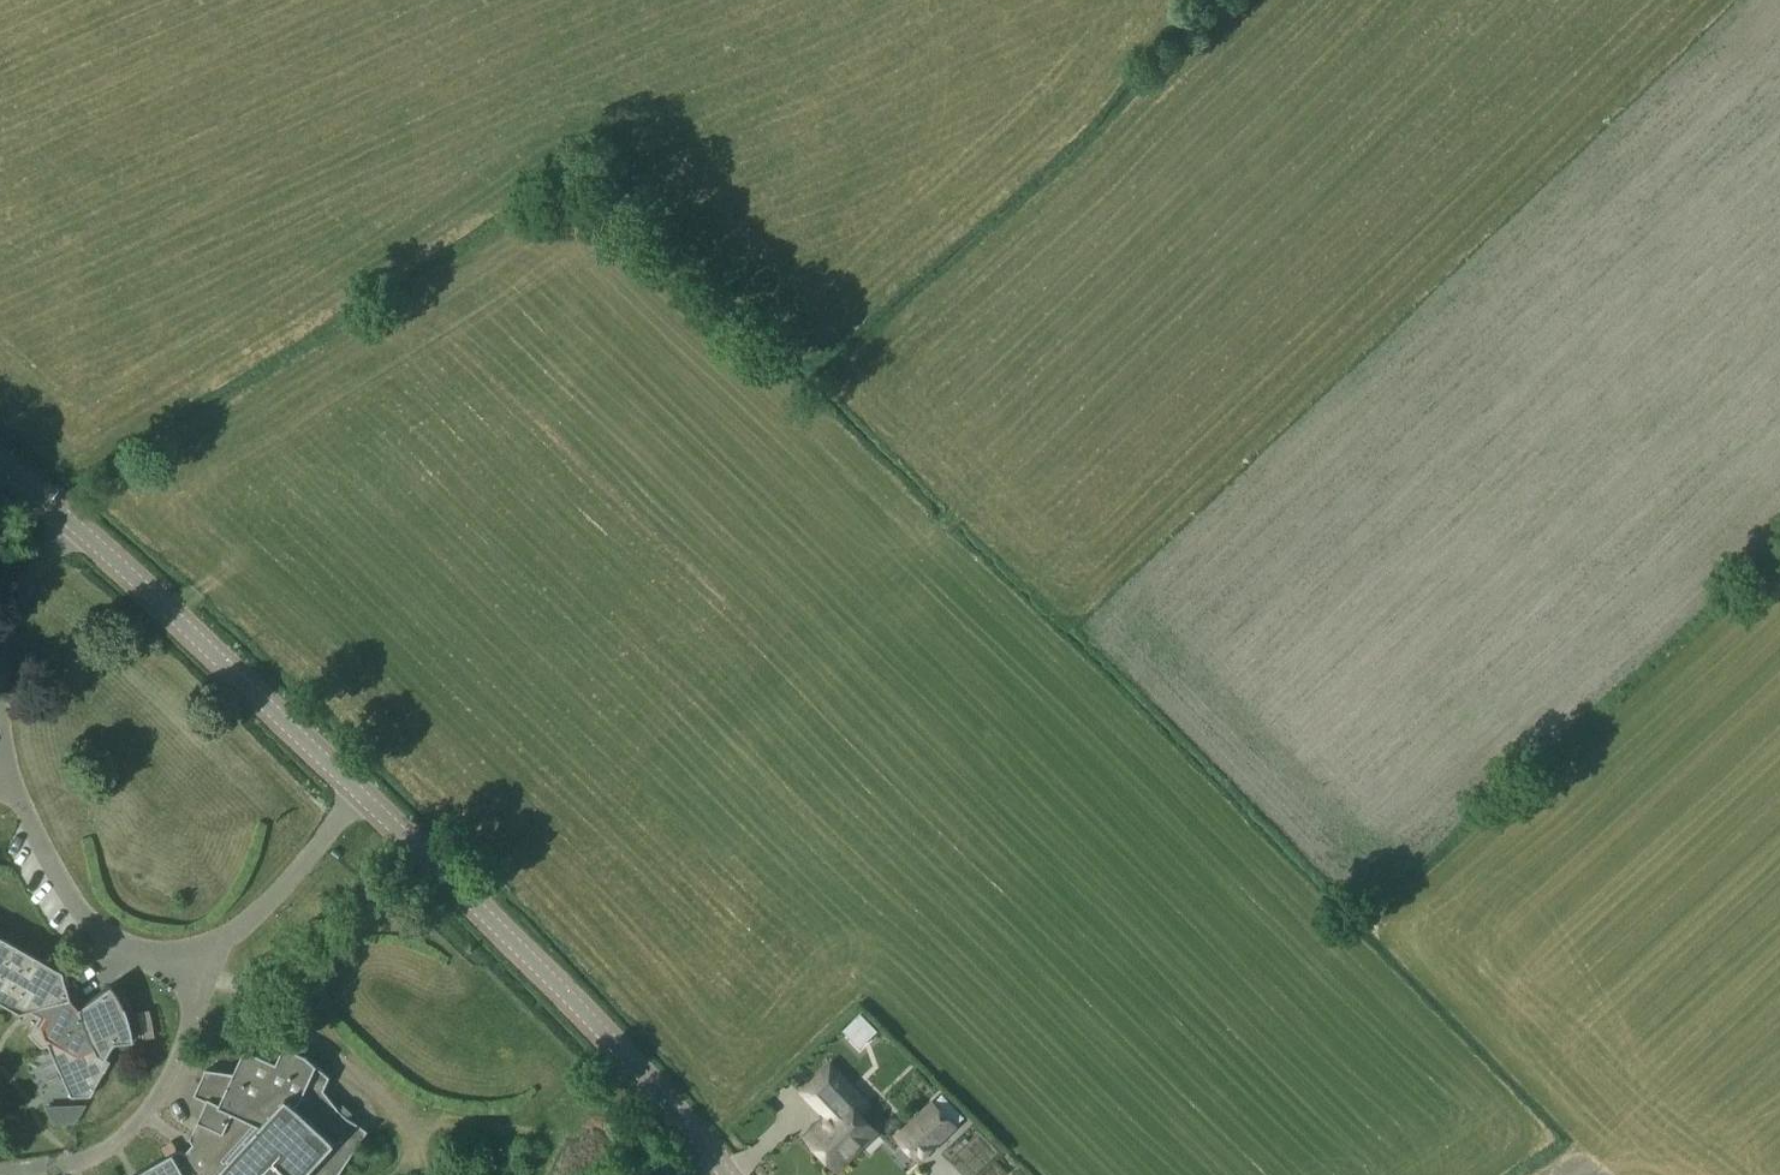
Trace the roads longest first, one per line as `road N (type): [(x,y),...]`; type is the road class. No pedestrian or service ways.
road 1 (tertiary): [(725,1174),(513,940),(0,466)]

